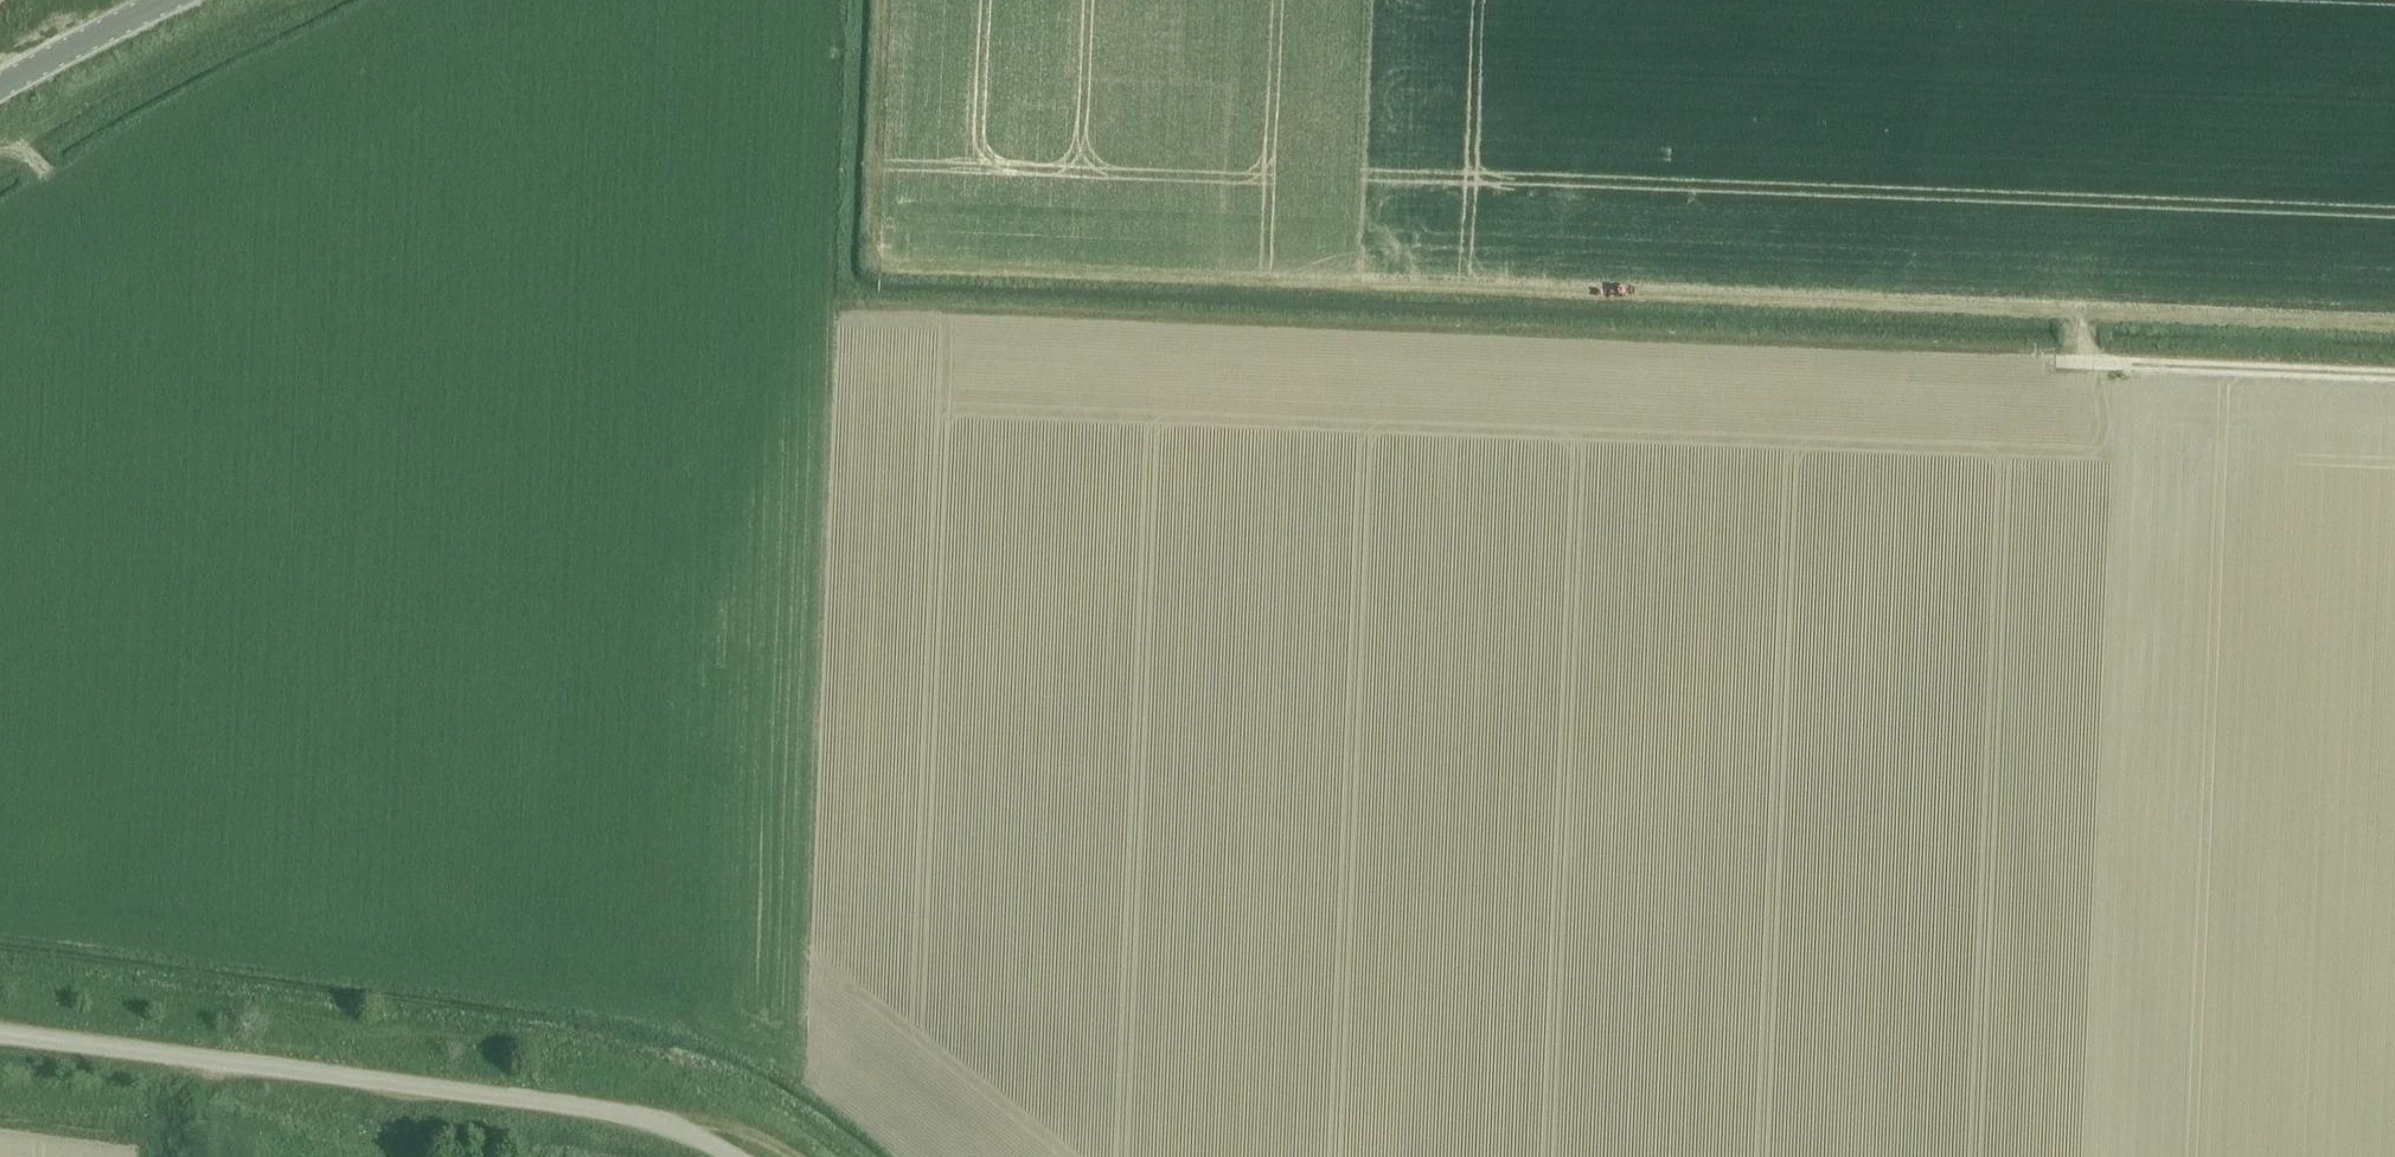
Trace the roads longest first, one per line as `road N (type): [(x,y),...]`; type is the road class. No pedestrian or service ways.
road 1 (unclassified): [(731,1156),(697,1137),(622,1114),(467,1083),(0,1021)]
road 2 (track): [(2052,355),(2394,369)]
road 3 (tertiary): [(0,93),(173,0)]

